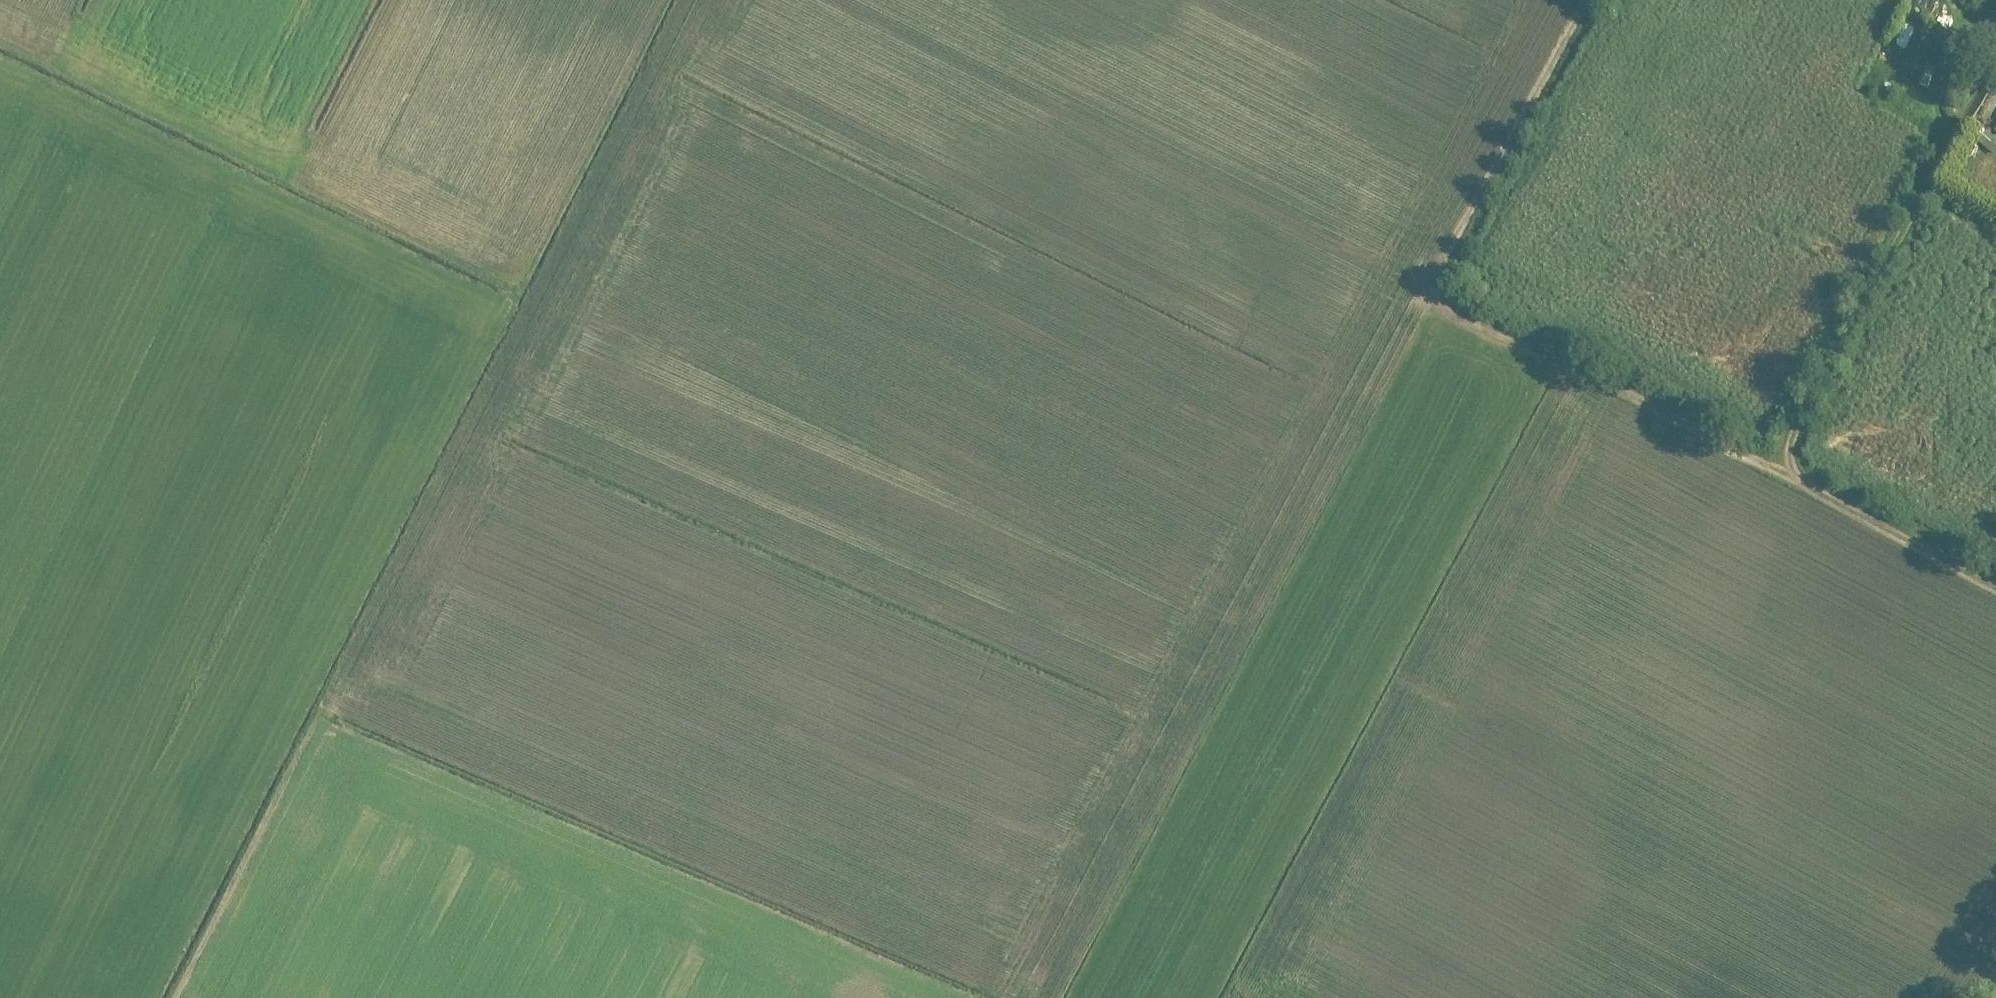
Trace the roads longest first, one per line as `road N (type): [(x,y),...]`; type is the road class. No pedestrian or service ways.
road 1 (track): [(1562,0),(1410,280),(1995,635)]

